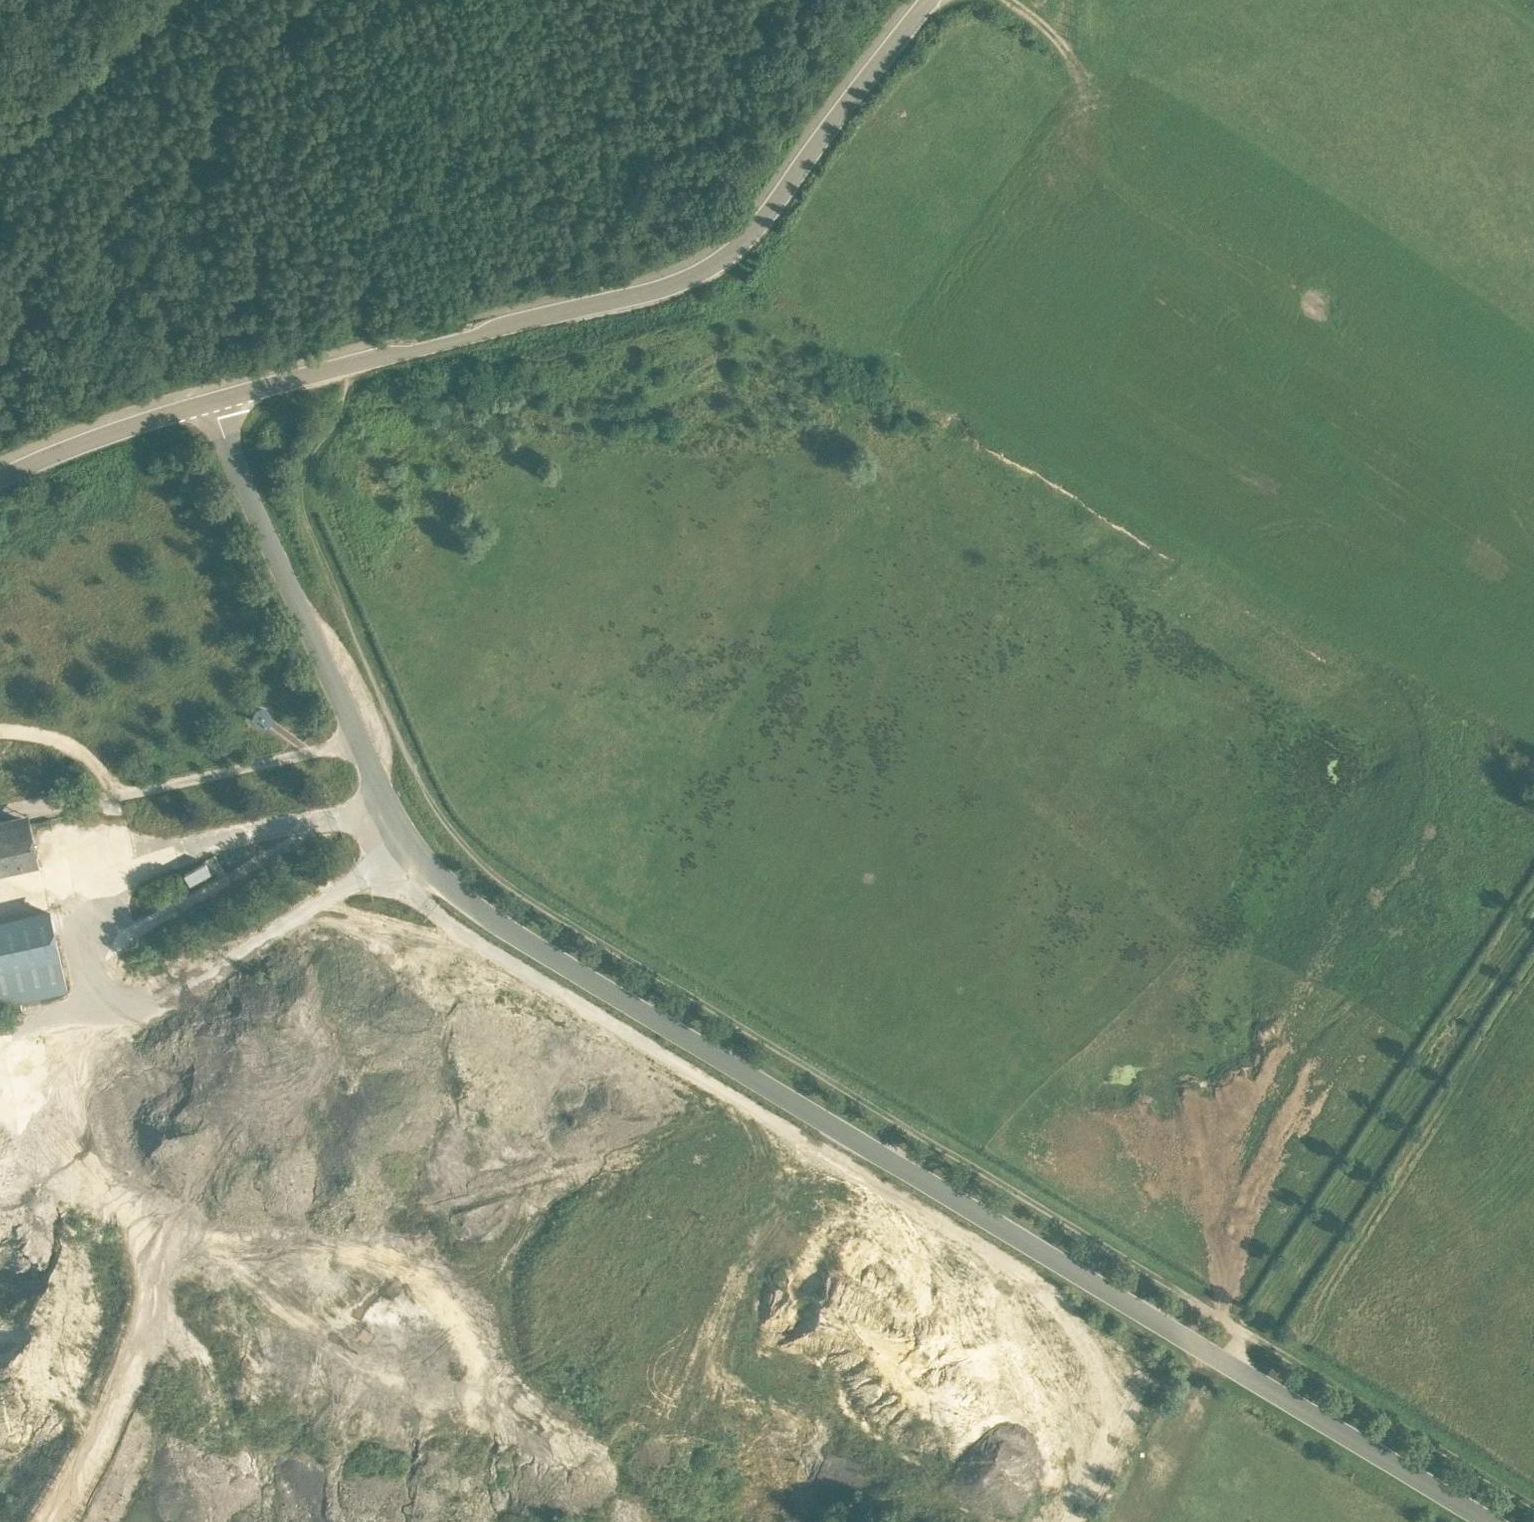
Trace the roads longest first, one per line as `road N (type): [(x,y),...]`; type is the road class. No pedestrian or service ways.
road 1 (track): [(366,362),(306,463),(298,504),(432,801),(472,852),(521,891),(1533,1500)]
road 2 (unclassified): [(212,400),(389,803),(455,889),(1036,1261),(1324,1417),(1495,1521)]
road 3 (tertiary): [(212,400),(652,293),(713,266),(761,222),(932,0)]
road 4 (track): [(1008,0),(1063,38),(1085,142),(1114,185),(1533,470)]
road 5 (track): [(1212,1356),(1533,896)]
road 6 (tertiary): [(0,476),(86,437),(212,400)]

